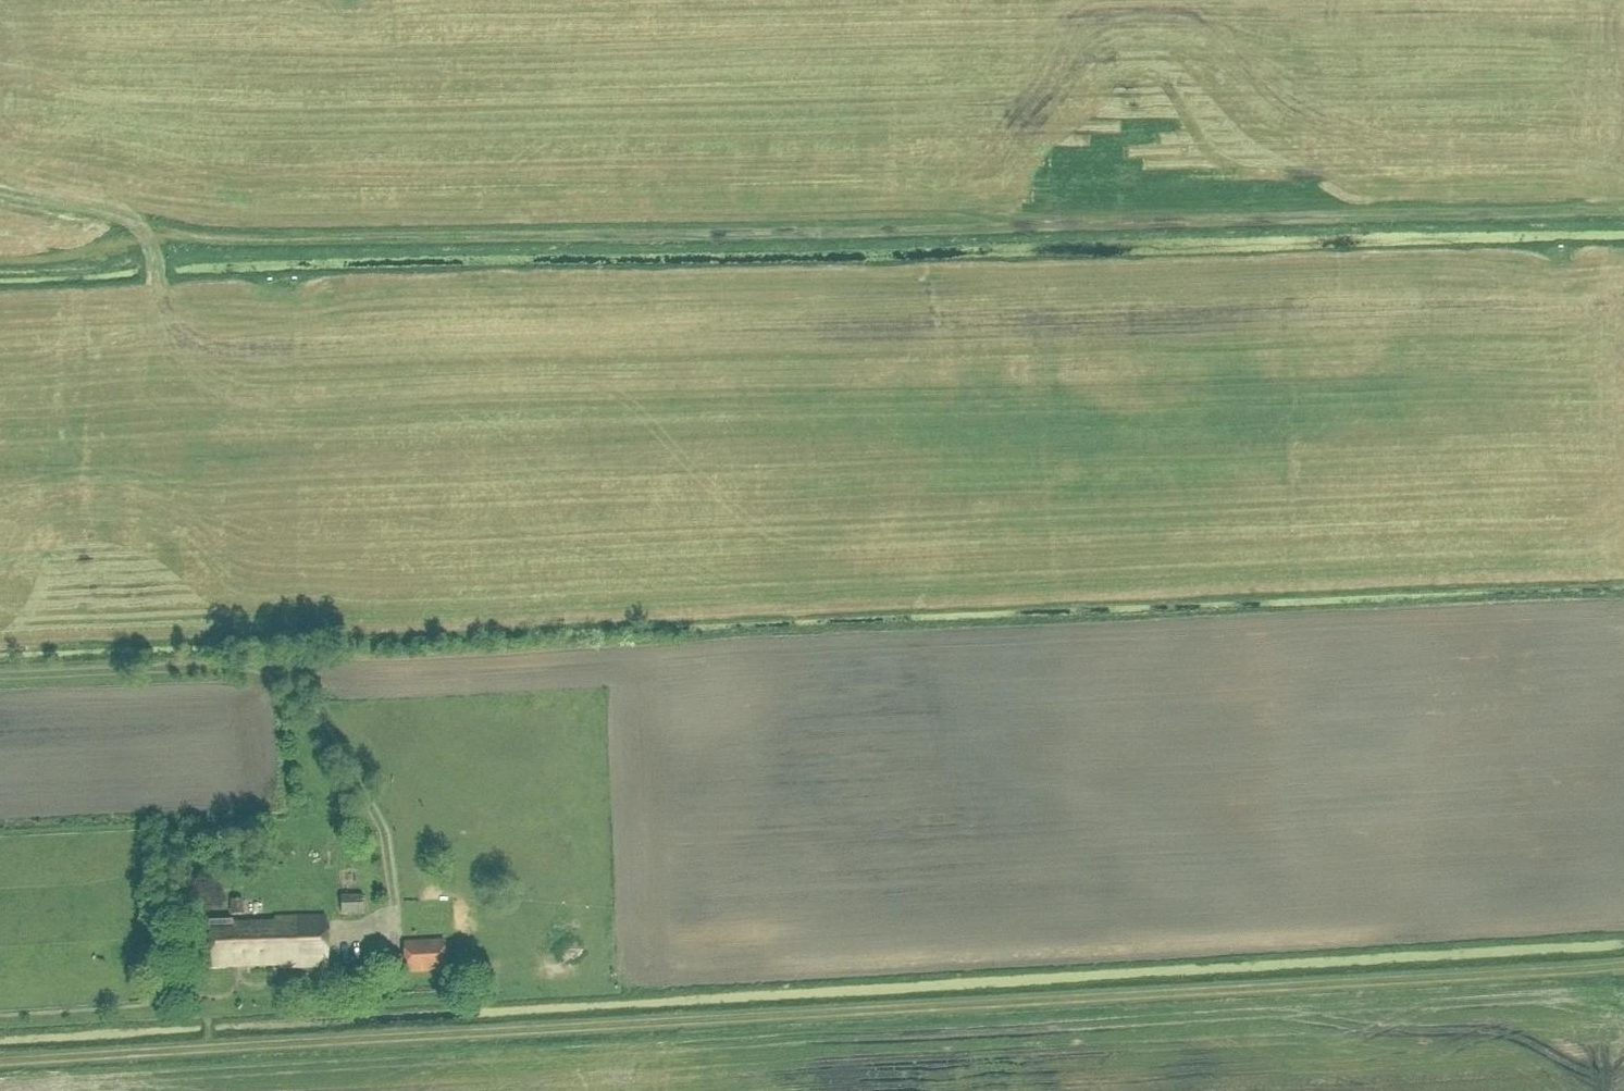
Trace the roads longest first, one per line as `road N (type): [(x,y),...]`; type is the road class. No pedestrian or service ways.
road 1 (track): [(0,195),(182,237),(351,244),(1623,217)]
road 2 (track): [(0,1060),(1623,963)]
road 3 (track): [(0,673),(220,664),(268,672),(308,707),(374,801),(391,853),(395,905)]

